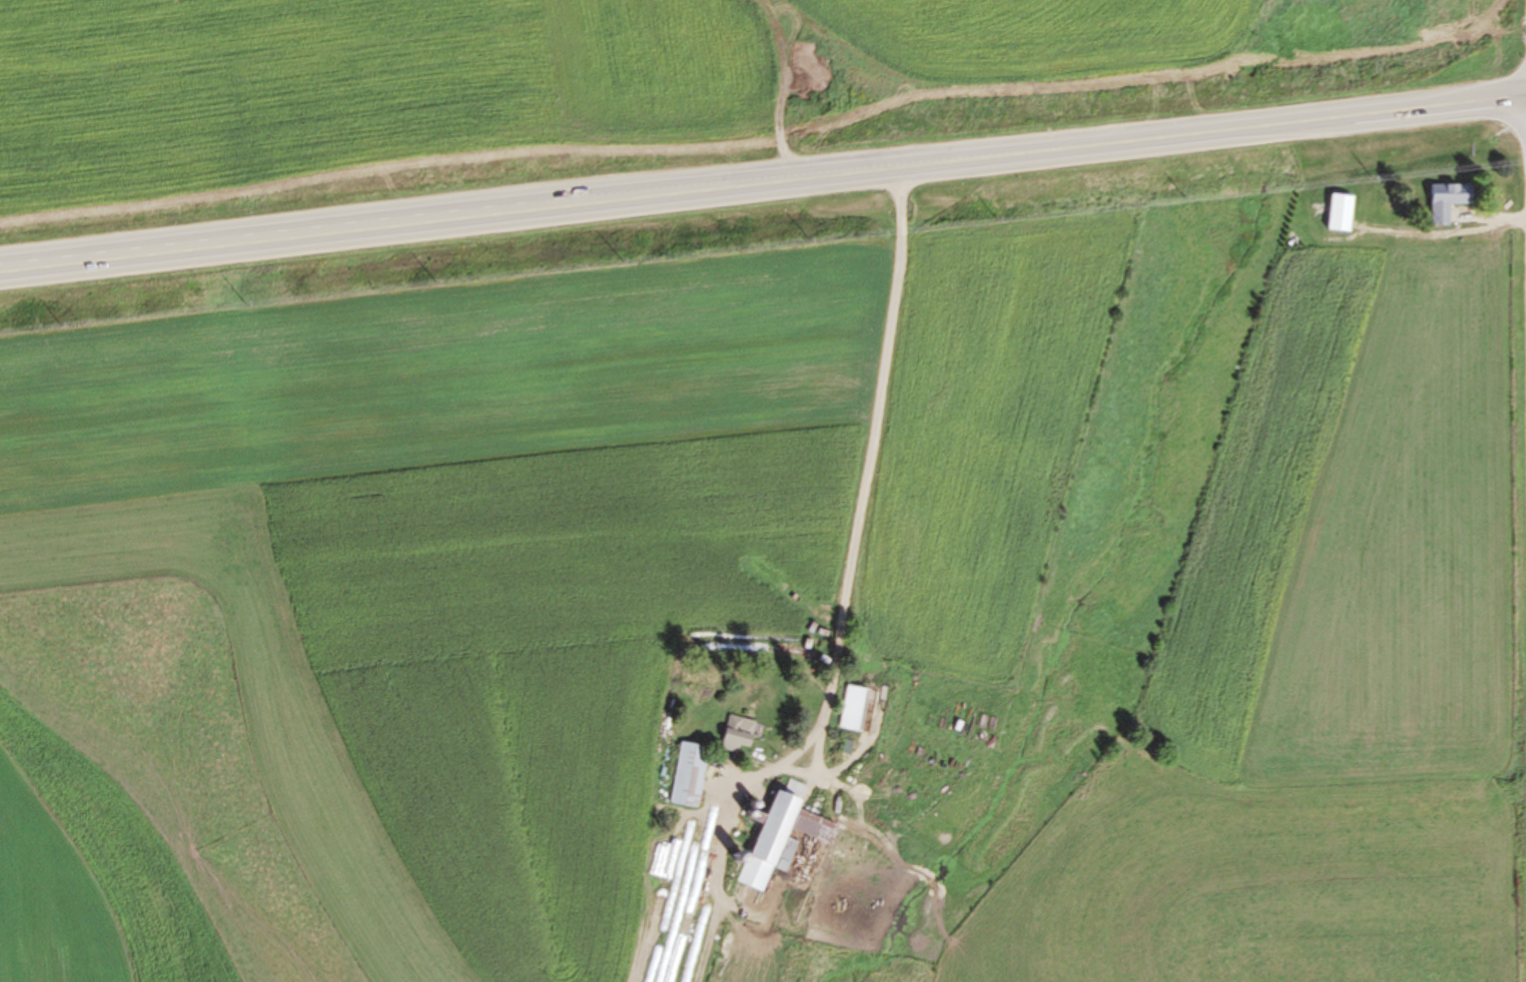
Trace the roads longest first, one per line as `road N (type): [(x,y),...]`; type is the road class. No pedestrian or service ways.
road 1 (primary): [(0,270),(1525,94)]
road 2 (residential): [(898,166),(901,218),(840,752)]

